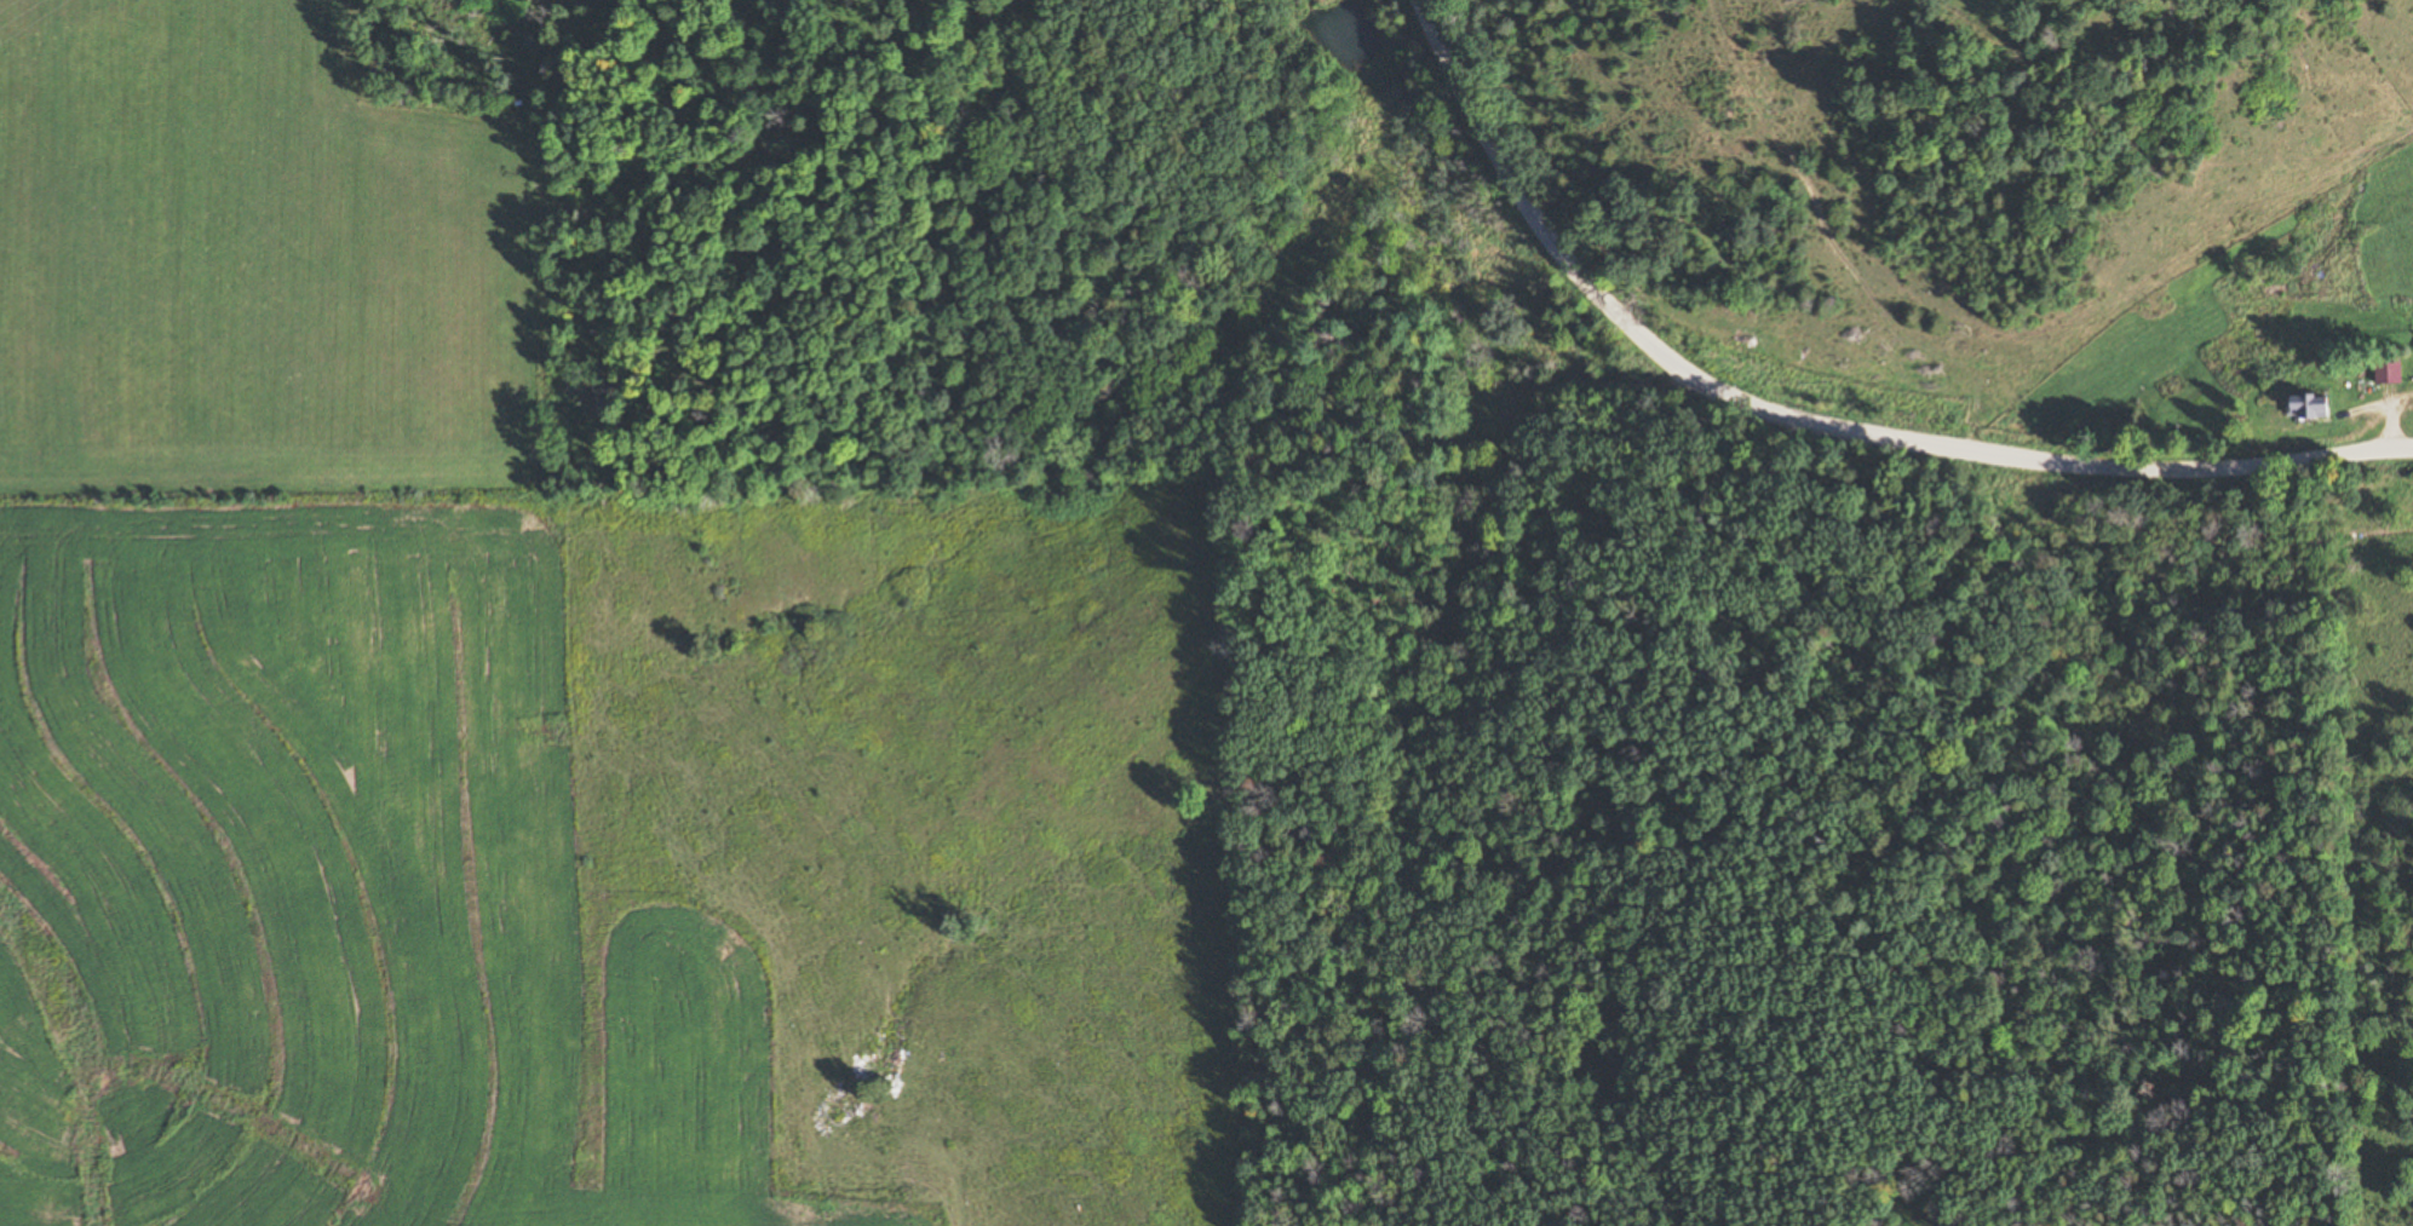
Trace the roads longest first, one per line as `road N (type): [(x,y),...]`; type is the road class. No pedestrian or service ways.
road 1 (residential): [(2412,447),(2197,464),(2064,462),(1788,414),(1714,384),(1662,350),(1545,229),(1504,165),(1423,0)]

